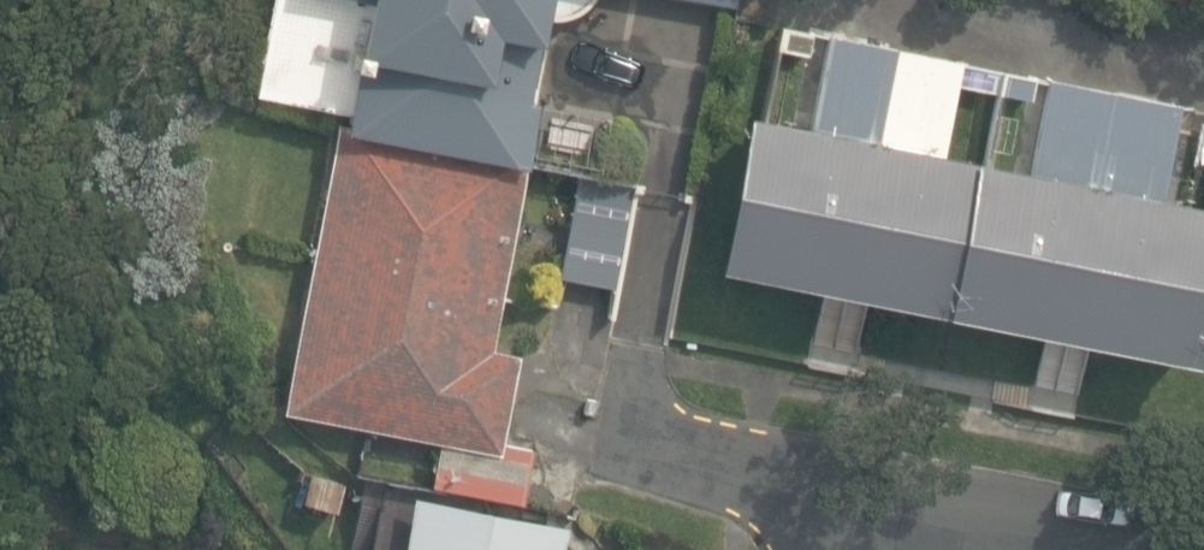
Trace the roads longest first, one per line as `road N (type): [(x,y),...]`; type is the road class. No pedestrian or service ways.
road 1 (residential): [(851,508),(1076,549)]
road 2 (residential): [(851,508),(631,455)]

